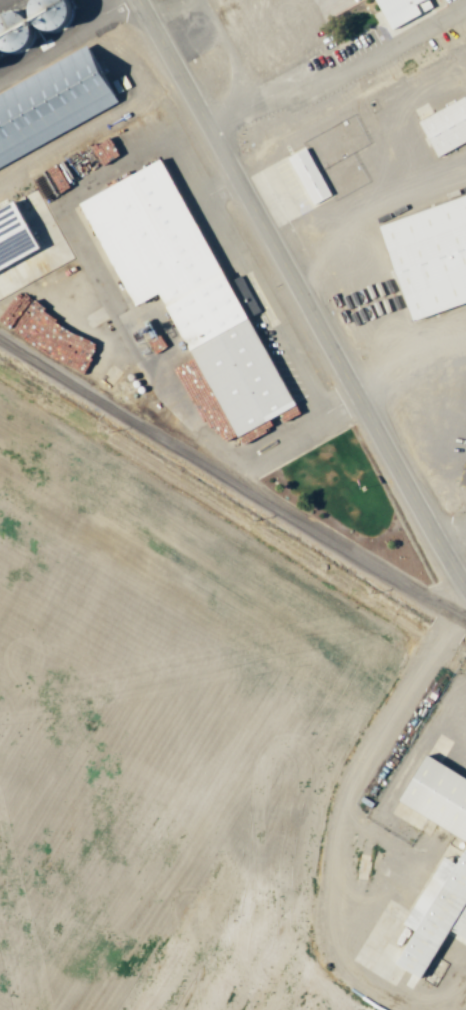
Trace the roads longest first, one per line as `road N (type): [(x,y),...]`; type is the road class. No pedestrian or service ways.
road 1 (residential): [(465,594),(135,0)]
road 2 (residential): [(465,606),(0,325)]

